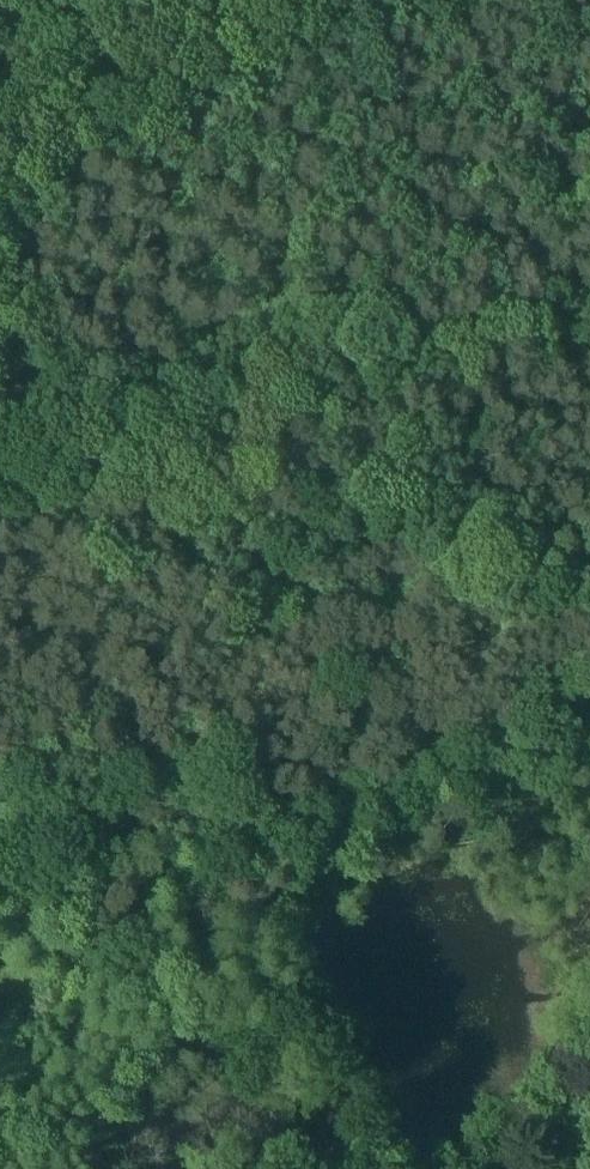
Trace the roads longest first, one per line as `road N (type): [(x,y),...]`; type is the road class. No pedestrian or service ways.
road 1 (unclassified): [(589,730),(404,786),(194,833),(0,832)]
road 2 (track): [(355,0),(0,213)]

